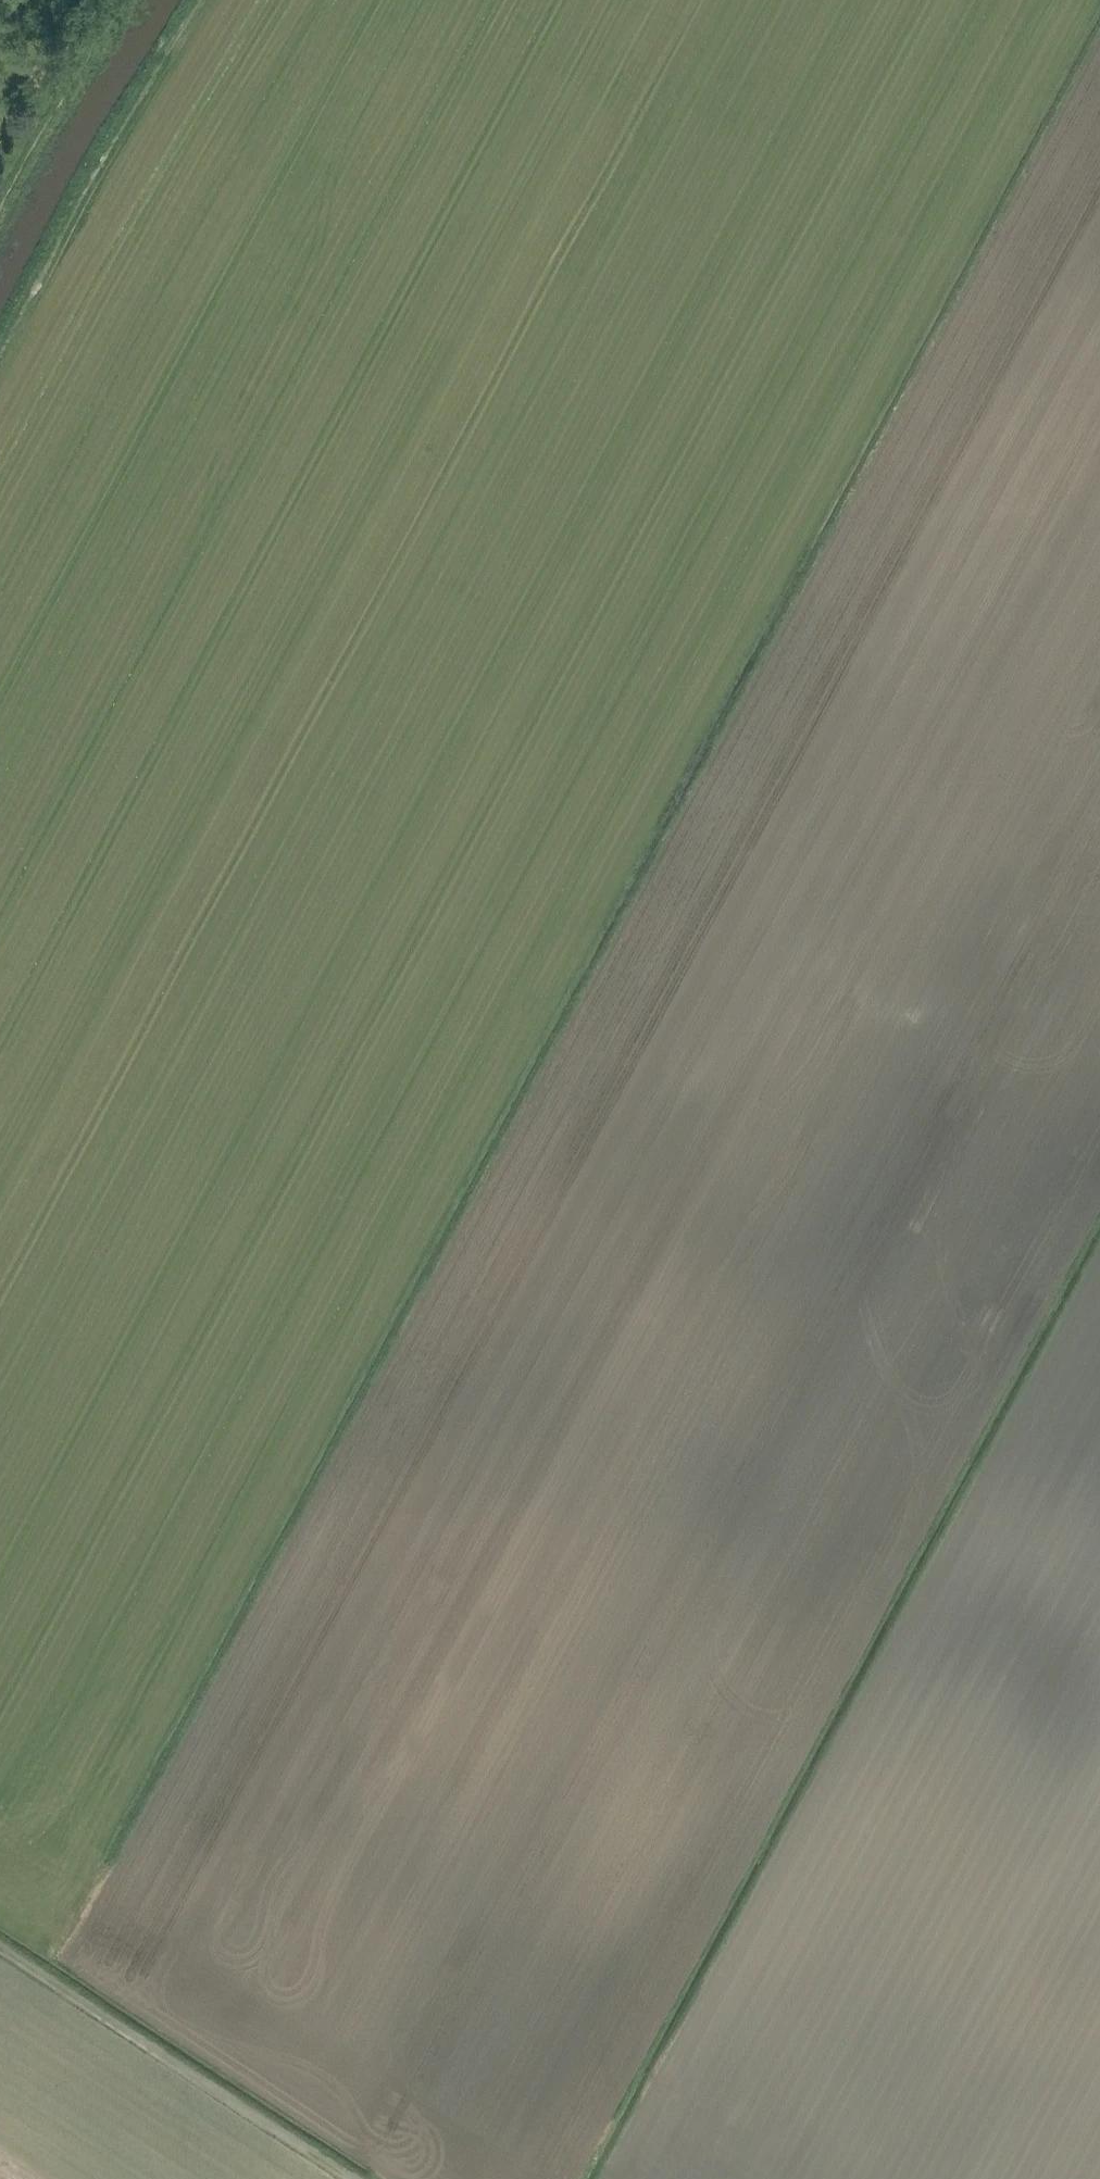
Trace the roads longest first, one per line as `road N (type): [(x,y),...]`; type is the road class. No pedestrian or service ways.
road 1 (track): [(345,2178),(0,1948)]

